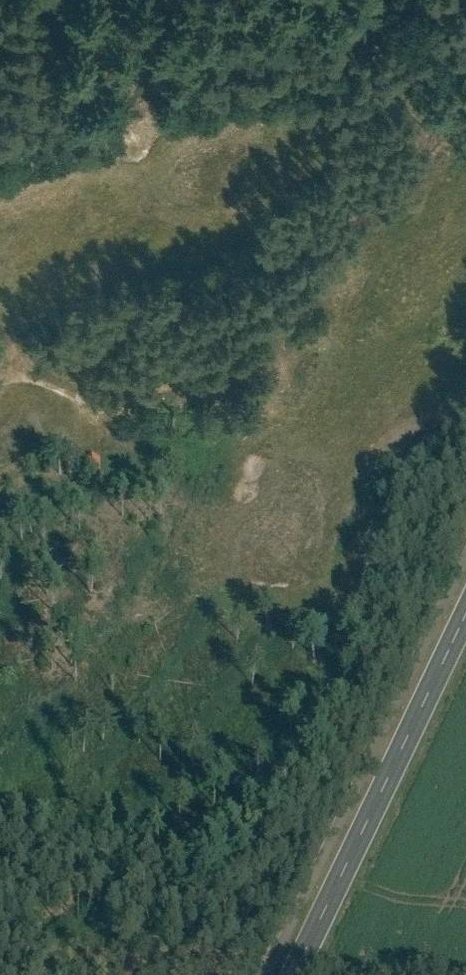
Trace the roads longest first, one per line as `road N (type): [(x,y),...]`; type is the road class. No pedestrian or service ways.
road 1 (tertiary): [(465,607),(288,974)]

